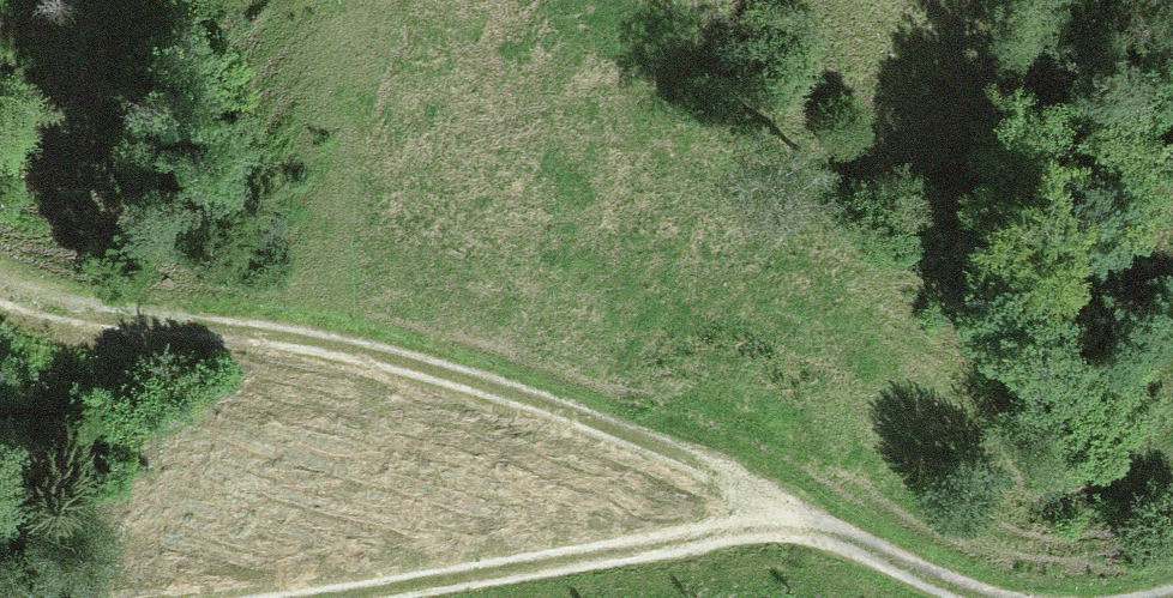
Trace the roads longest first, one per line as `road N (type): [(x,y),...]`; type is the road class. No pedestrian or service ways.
road 1 (track): [(0,300),(58,317),(352,348),(447,373),(707,472),(761,497),(790,531)]
road 2 (track): [(295,597),(724,531),(790,531)]
road 3 (track): [(790,531),(886,553),(983,597)]

